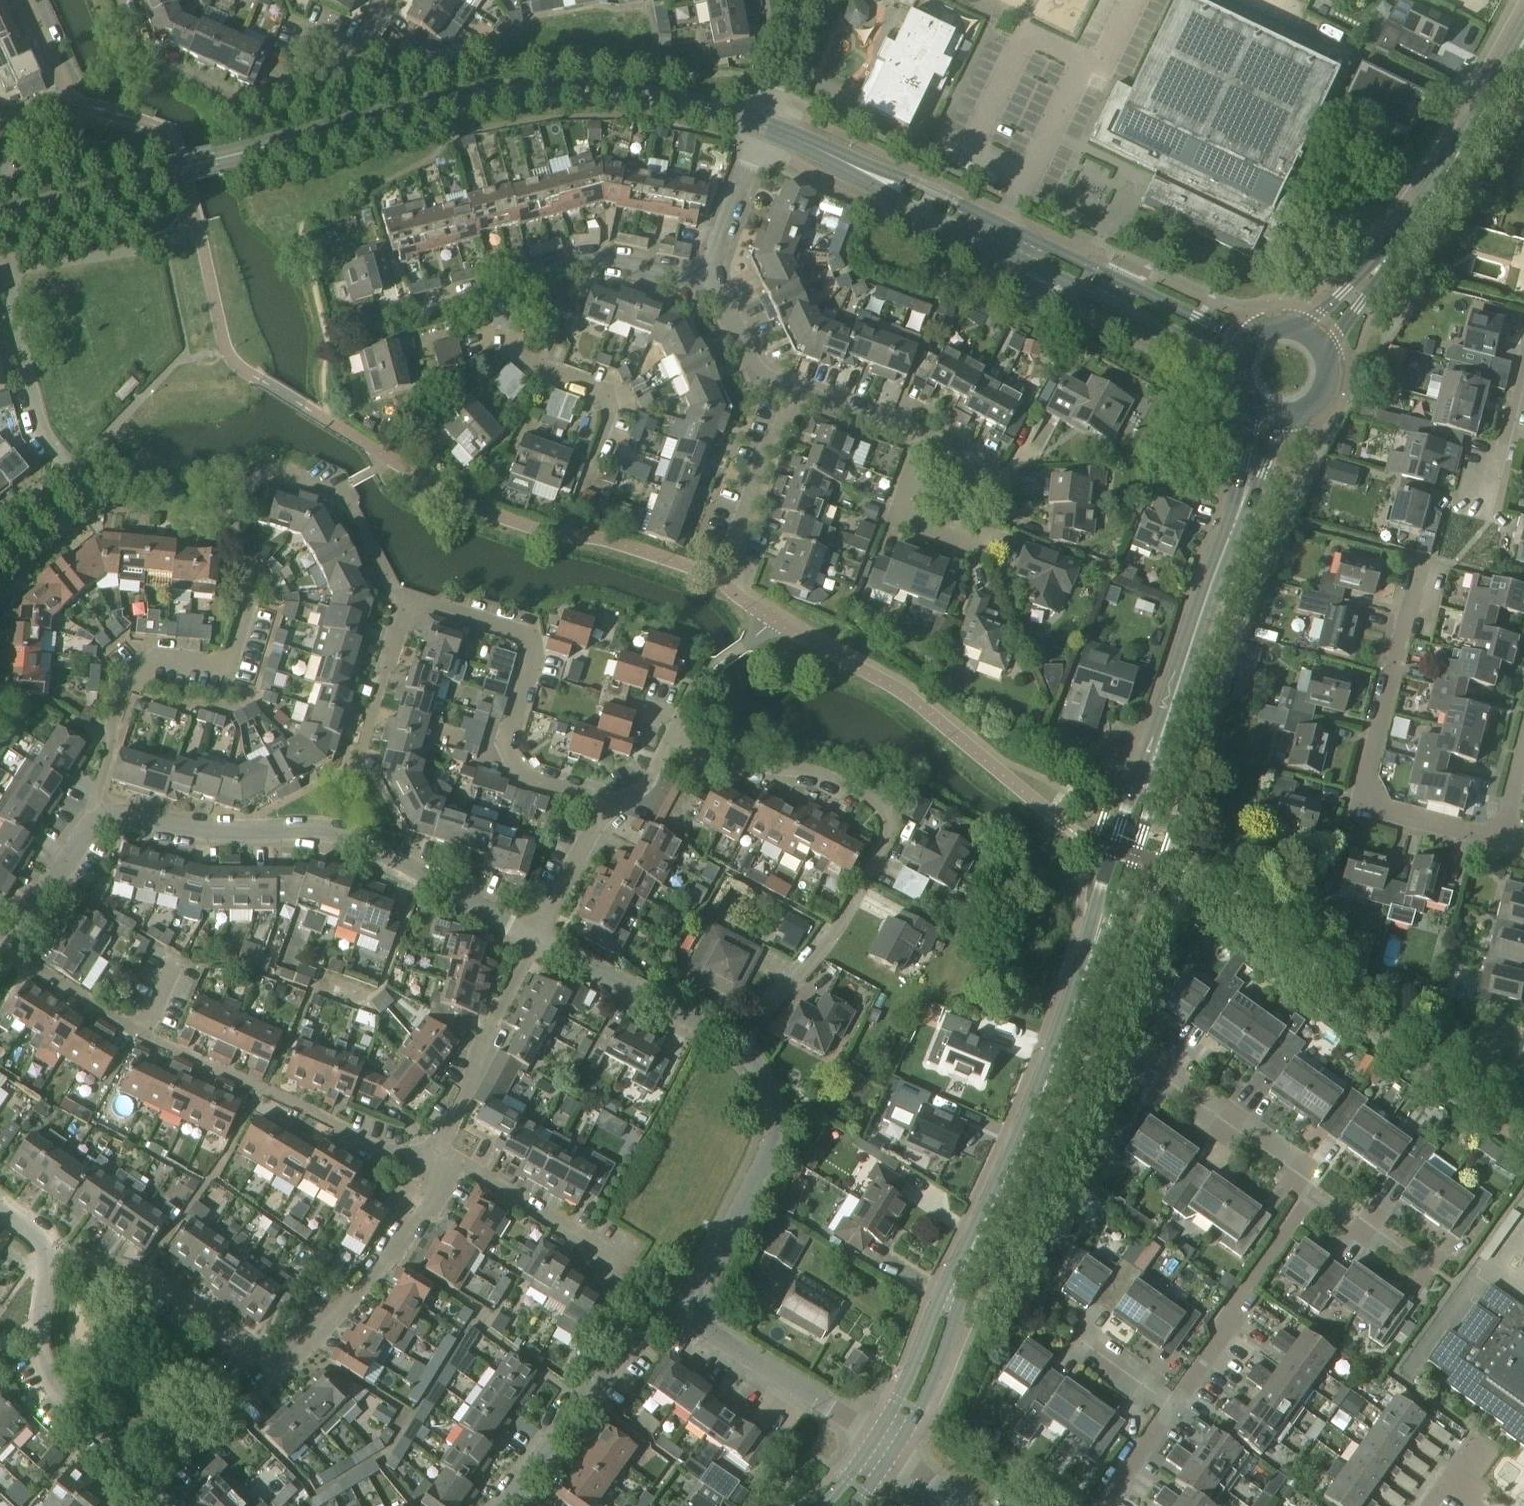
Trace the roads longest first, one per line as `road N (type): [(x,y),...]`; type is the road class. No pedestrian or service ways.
road 1 (tertiary): [(0,217),(488,93),(622,93),(763,125)]
road 2 (residential): [(87,821),(133,676),(163,662),(229,662),(246,595),(228,508),(271,469),(342,490),(409,600)]
road 3 (residential): [(737,1054),(839,928),(892,827),(888,808),(820,773),(703,756),(670,741)]
road 4 (residential): [(533,944),(383,864),(320,842),(87,821)]
road 5 (tertiary): [(855,166),(900,200),(1239,370)]
road 6 (tertiary): [(1251,340),(912,181),(855,166)]
road 7 (residential): [(1502,834),(1470,834),(1388,810),(1373,794),(1368,771),(1428,557)]
road 8 (residential): [(409,600),(519,634),(534,653),(508,744),(524,779),(607,806)]
road 9 (tertiary): [(968,1259),(1034,1115),(1096,941)]
road 10 (residential): [(695,1322),(771,1149),(767,1098),(757,1072),(737,1054)]
road 11 (residential): [(272,1367),(448,1153)]
road 12 (residential): [(594,491),(613,414),(523,360),(501,331),(485,285)]
road 13 (residential): [(515,1505),(631,1348),(658,1324),(695,1322)]
road 14 (residential): [(272,1367),(236,1354),(115,1271),(41,1238)]
road 15 (residential): [(1174,1406),(1310,1196)]
road 16 (tertiary): [(1389,255),(1522,45)]
road 17 (tertiary): [(1160,740),(1240,510)]
road 18 (residential): [(7,946),(138,1028),(180,963)]
road 19 (residential): [(737,1054),(533,944)]
road 20 (residential): [(1310,1196),(1302,1169),(1137,1056)]
road 21 (residential): [(70,470),(40,438),(10,318),(10,271),(0,265)]
road 22 (residential): [(485,285),(543,267),(595,267),(706,286)]
road 23 (residential): [(434,1144),(490,1054),(533,944)]
road 24 (residential): [(636,1272),(448,1153)]
road 25 (residential): [(876,1437),(695,1322)]
road 26 (tertiary): [(1160,740),(1100,890),(1096,941)]
road 27 (residential): [(41,1334),(50,1374),(160,1505)]
road 28 (tertiary): [(1096,941),(1134,855),(1160,740)]
road 29 (residential): [(0,174),(33,114),(68,93),(26,0)]
road 30 (tertiary): [(895,1451),(940,1361),(968,1259)]
road 31 (tertiary): [(968,1259),(935,1308),(876,1437)]
road 32 (residential): [(717,578),(778,395)]
road 33 (residential): [(264,98),(242,104),(153,64),(120,0)]
road 34 (residential): [(946,456),(990,470),(1001,483),(1002,505),(988,541),(977,545),(938,519)]
road 35 (residential): [(946,456),(778,395)]
road 36 (residential): [(706,286),(763,125)]
road 37 (residential): [(409,600),(355,759)]
road 38 (residential): [(533,944),(607,806)]
road 39 (residential): [(87,821),(7,946)]
road 40 (residential): [(1487,515),(1523,373)]
road 41 (residential): [(264,98),(283,46),(296,33),(313,28),(354,50)]
road 42 (residential): [(778,395),(750,377),(706,286)]
road 43 (residential): [(763,125),(805,0)]
road 44 (residential): [(1422,1263),(1310,1196)]
road 45 (residential): [(1103,1505),(1174,1406)]

